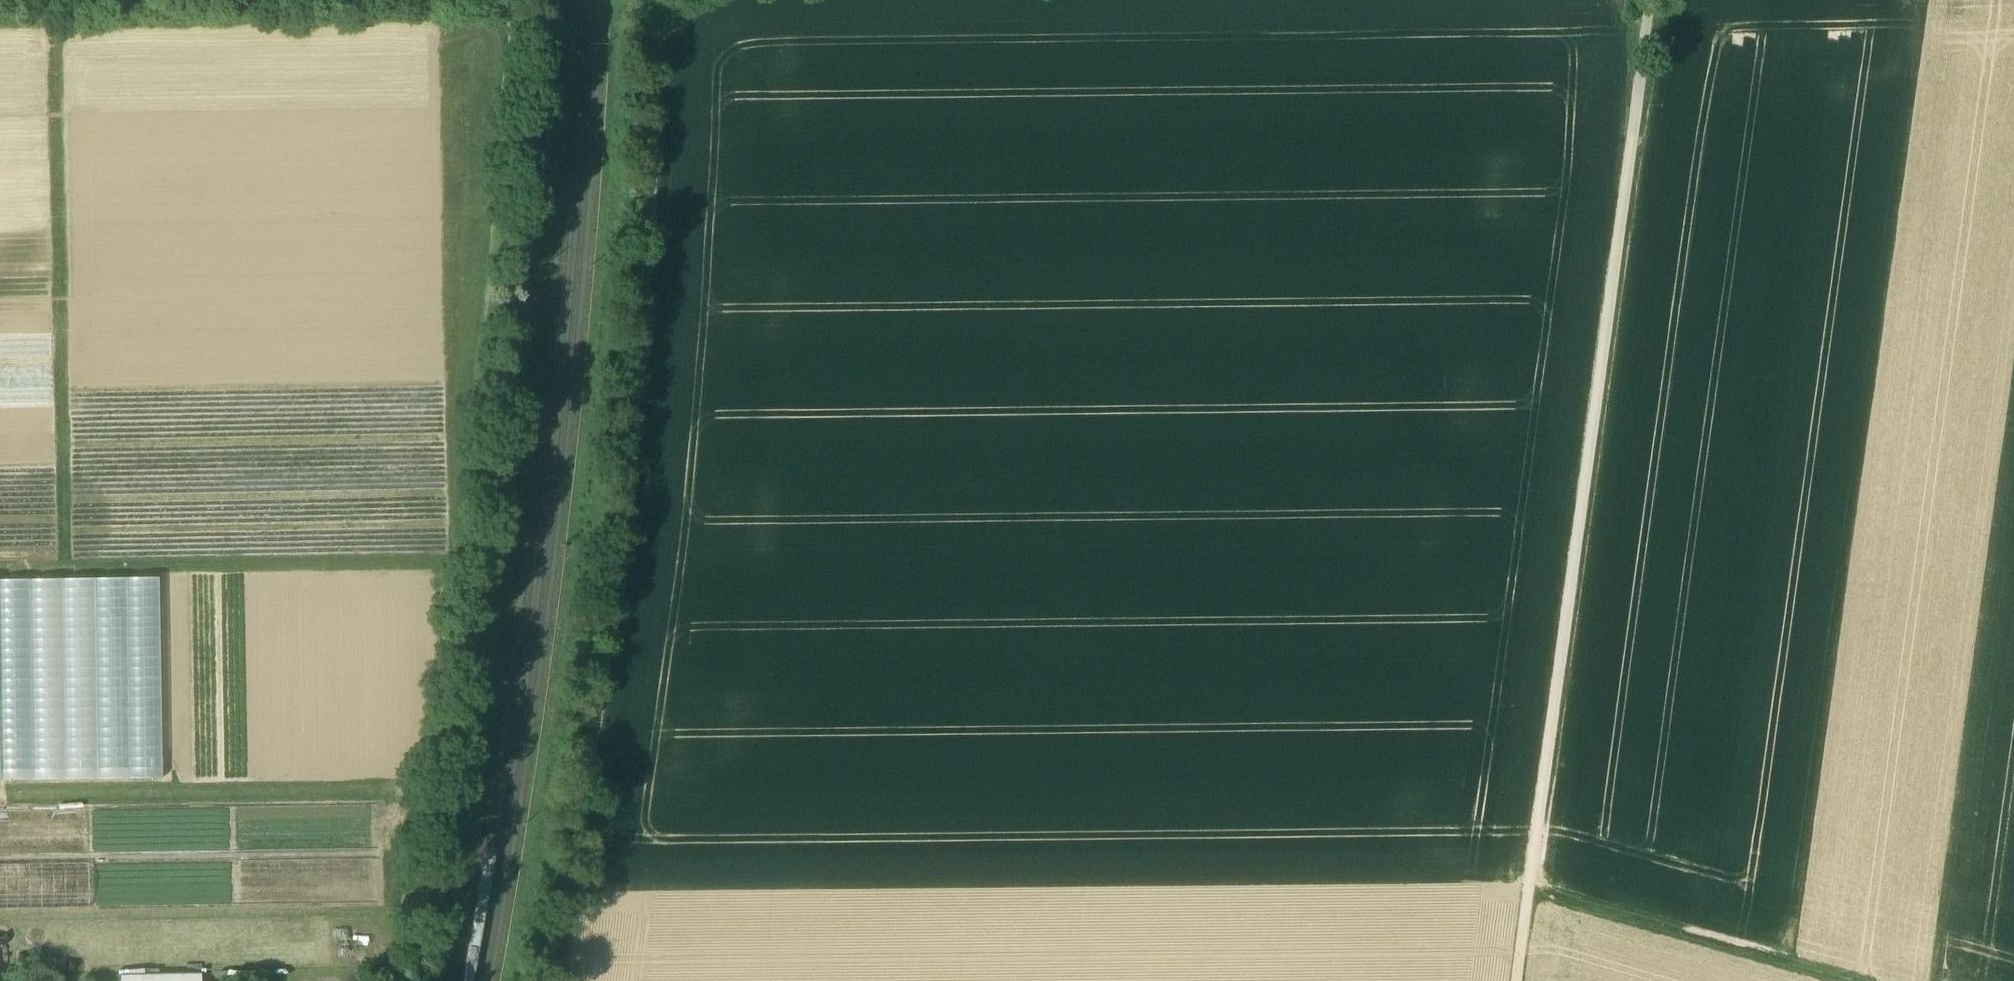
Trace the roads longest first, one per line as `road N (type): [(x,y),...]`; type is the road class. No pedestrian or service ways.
road 1 (track): [(703,0),(667,27),(632,402),(622,617),(556,980)]
road 2 (track): [(1516,980),(1651,0)]
road 3 (track): [(1848,980),(1529,887)]

